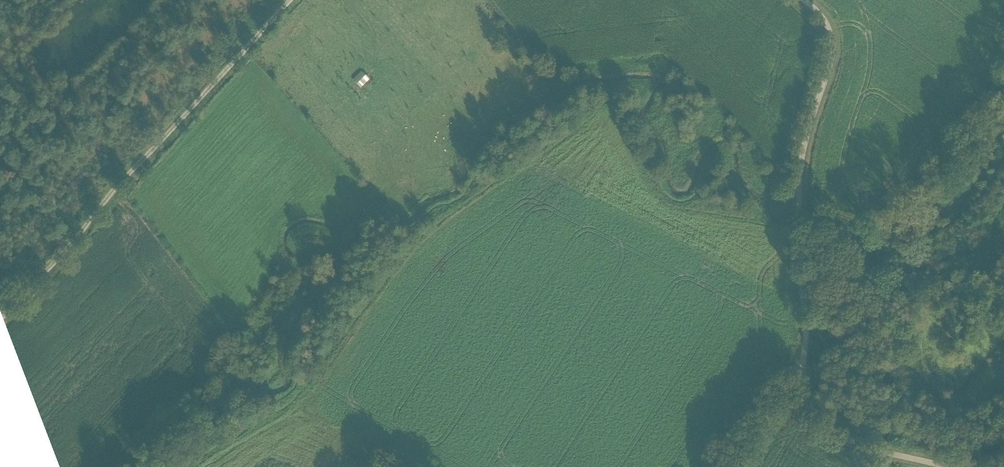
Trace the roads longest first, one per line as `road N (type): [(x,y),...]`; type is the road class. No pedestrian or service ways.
road 1 (track): [(0,317),(291,0)]
road 2 (unclassified): [(802,0),(831,41),(799,186),(803,372)]
road 3 (unclassified): [(803,372),(809,402),(830,429),(884,453),(950,466)]
road 4 (unclassified): [(803,372),(770,383),(714,466)]

